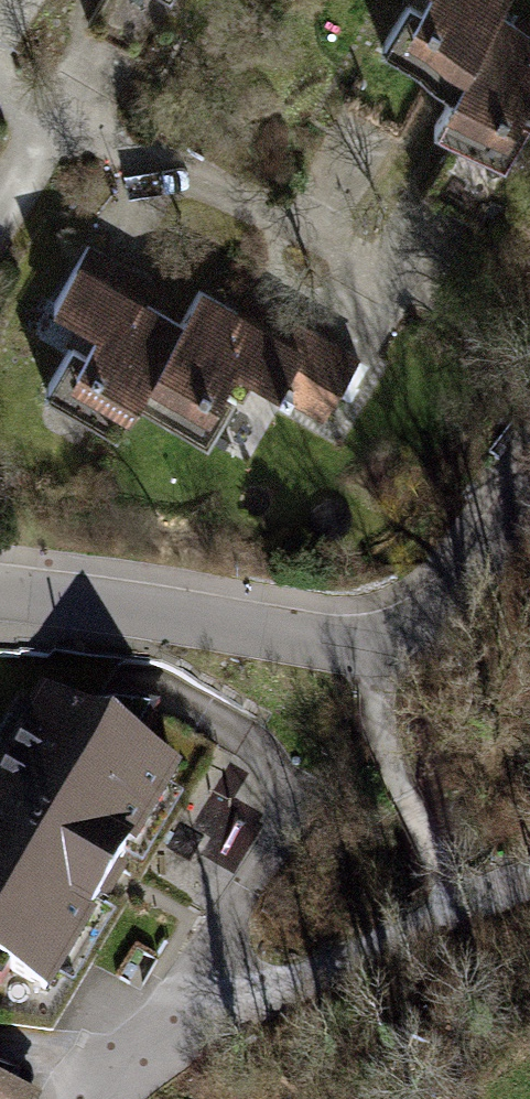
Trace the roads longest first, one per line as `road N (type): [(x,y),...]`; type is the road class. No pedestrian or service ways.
road 1 (residential): [(0,593),(330,644),(385,641),(426,624),(529,490)]
road 2 (residential): [(461,317),(65,118)]
road 3 (residential): [(0,225),(65,118)]

